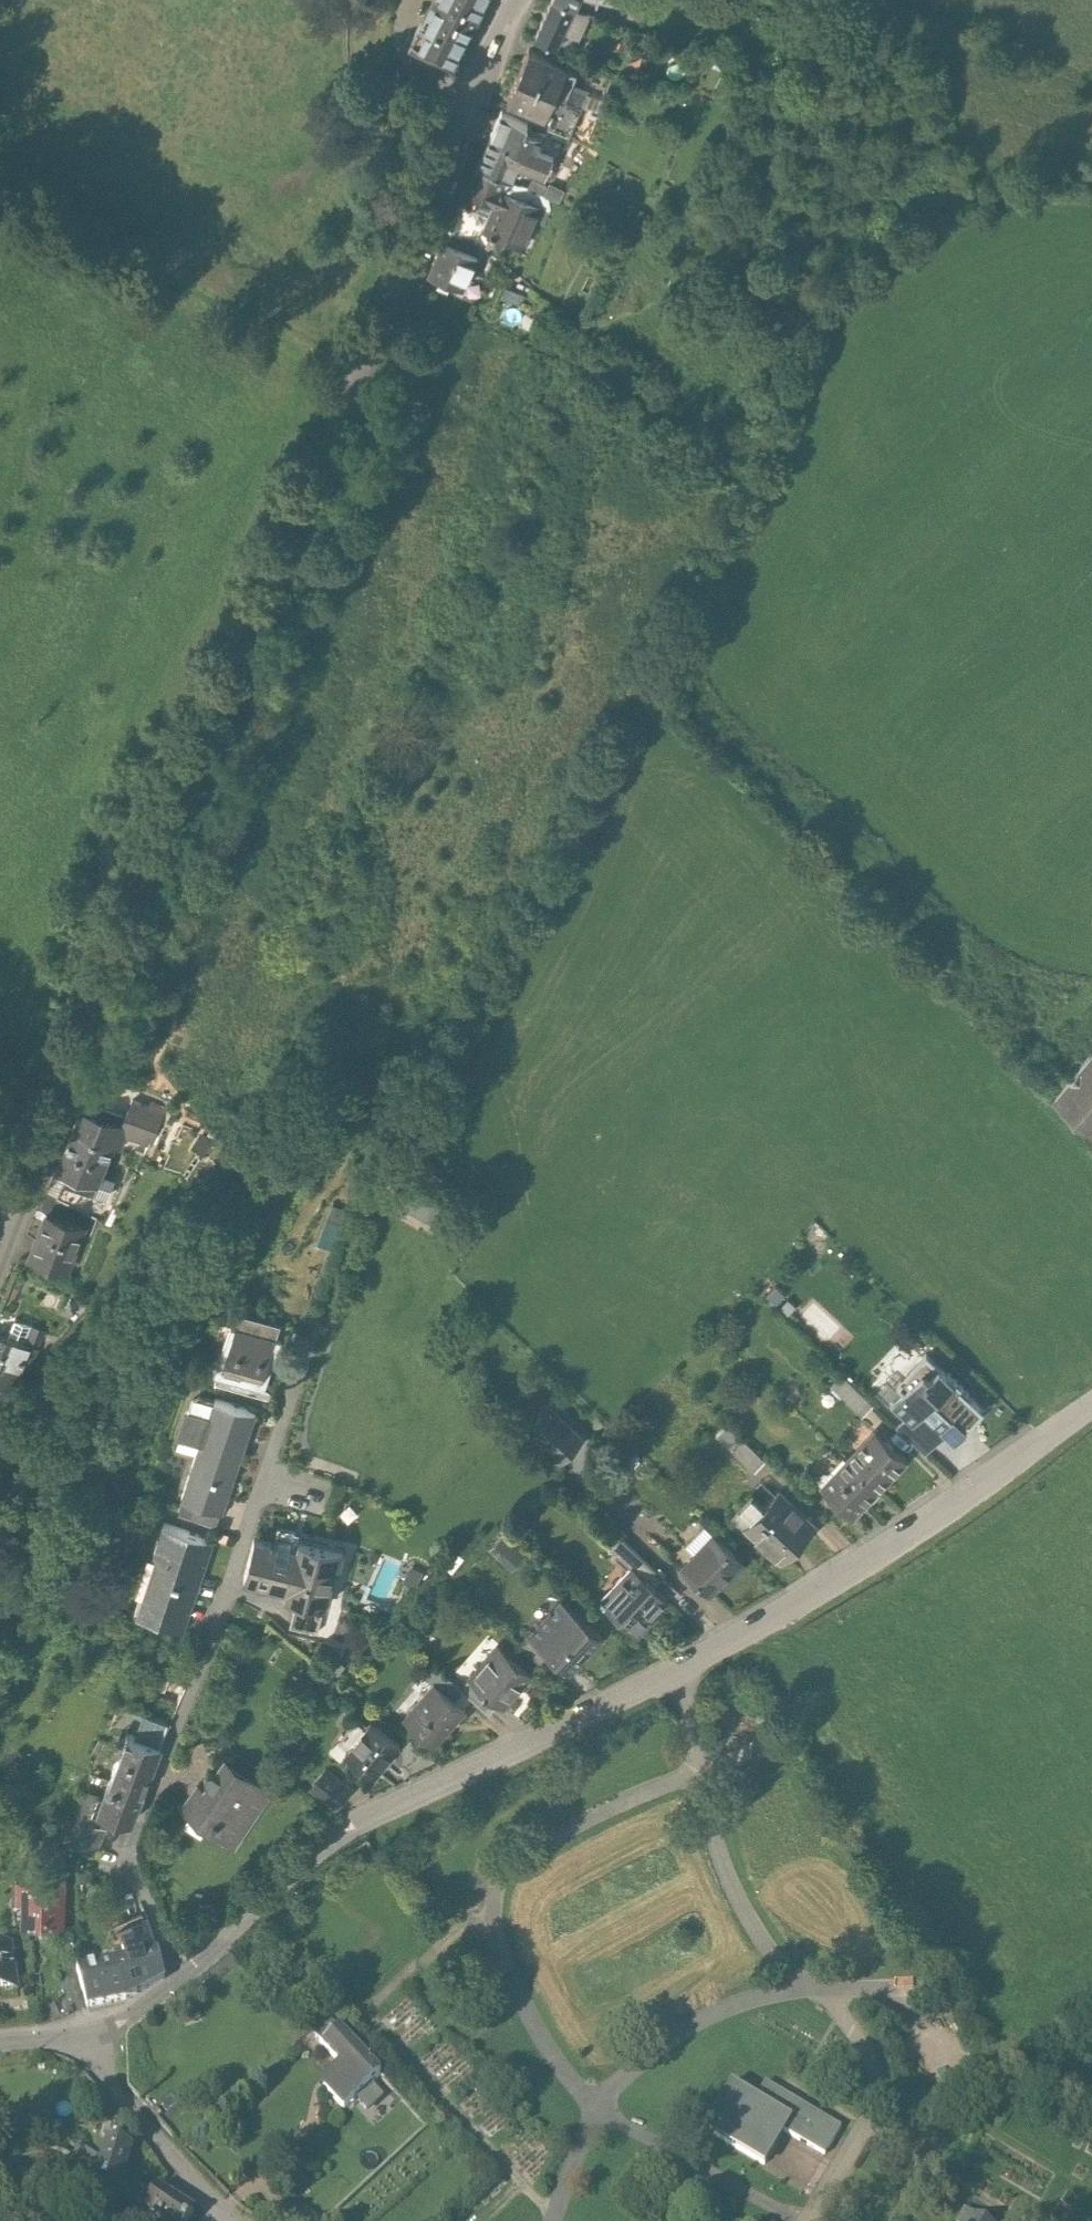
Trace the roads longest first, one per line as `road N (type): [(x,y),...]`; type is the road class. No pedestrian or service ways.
road 1 (residential): [(0,1269),(521,0)]
road 2 (residential): [(182,1976),(283,1881),(367,1822),(552,1740),(673,1675),(921,1524),(1091,1403)]
road 3 (residential): [(182,1976),(132,1854),(134,1832),(209,1646),(326,1309)]
road 4 (track): [(326,1309),(391,1146),(366,1122),(318,1120),(225,1202)]
road 5 (residential): [(234,2220),(113,2093),(89,2037)]

